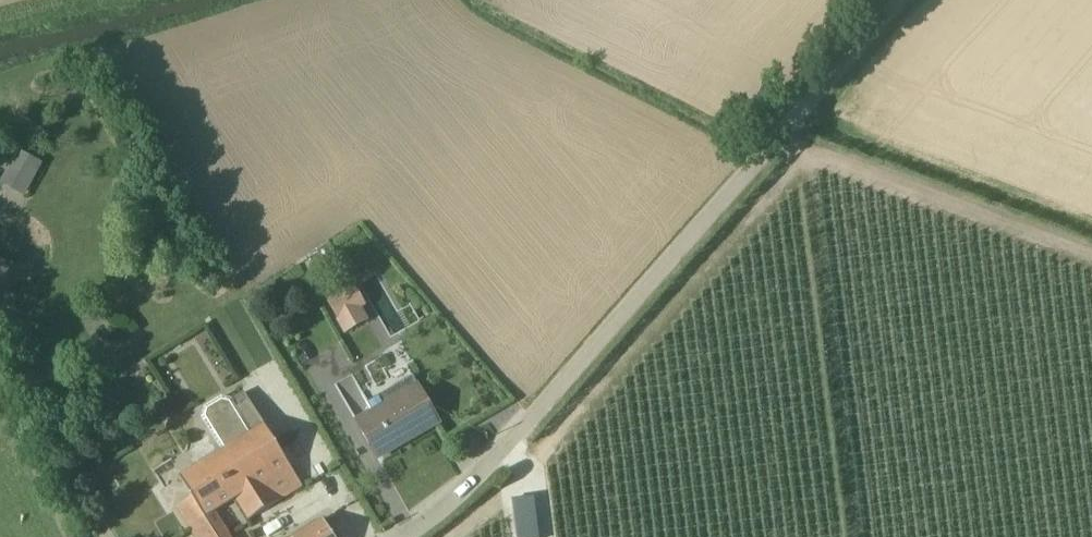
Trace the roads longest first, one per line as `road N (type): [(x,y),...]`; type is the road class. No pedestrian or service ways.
road 1 (unclassified): [(901,0),(514,443),(410,536)]
road 2 (track): [(780,135),(1091,252)]

